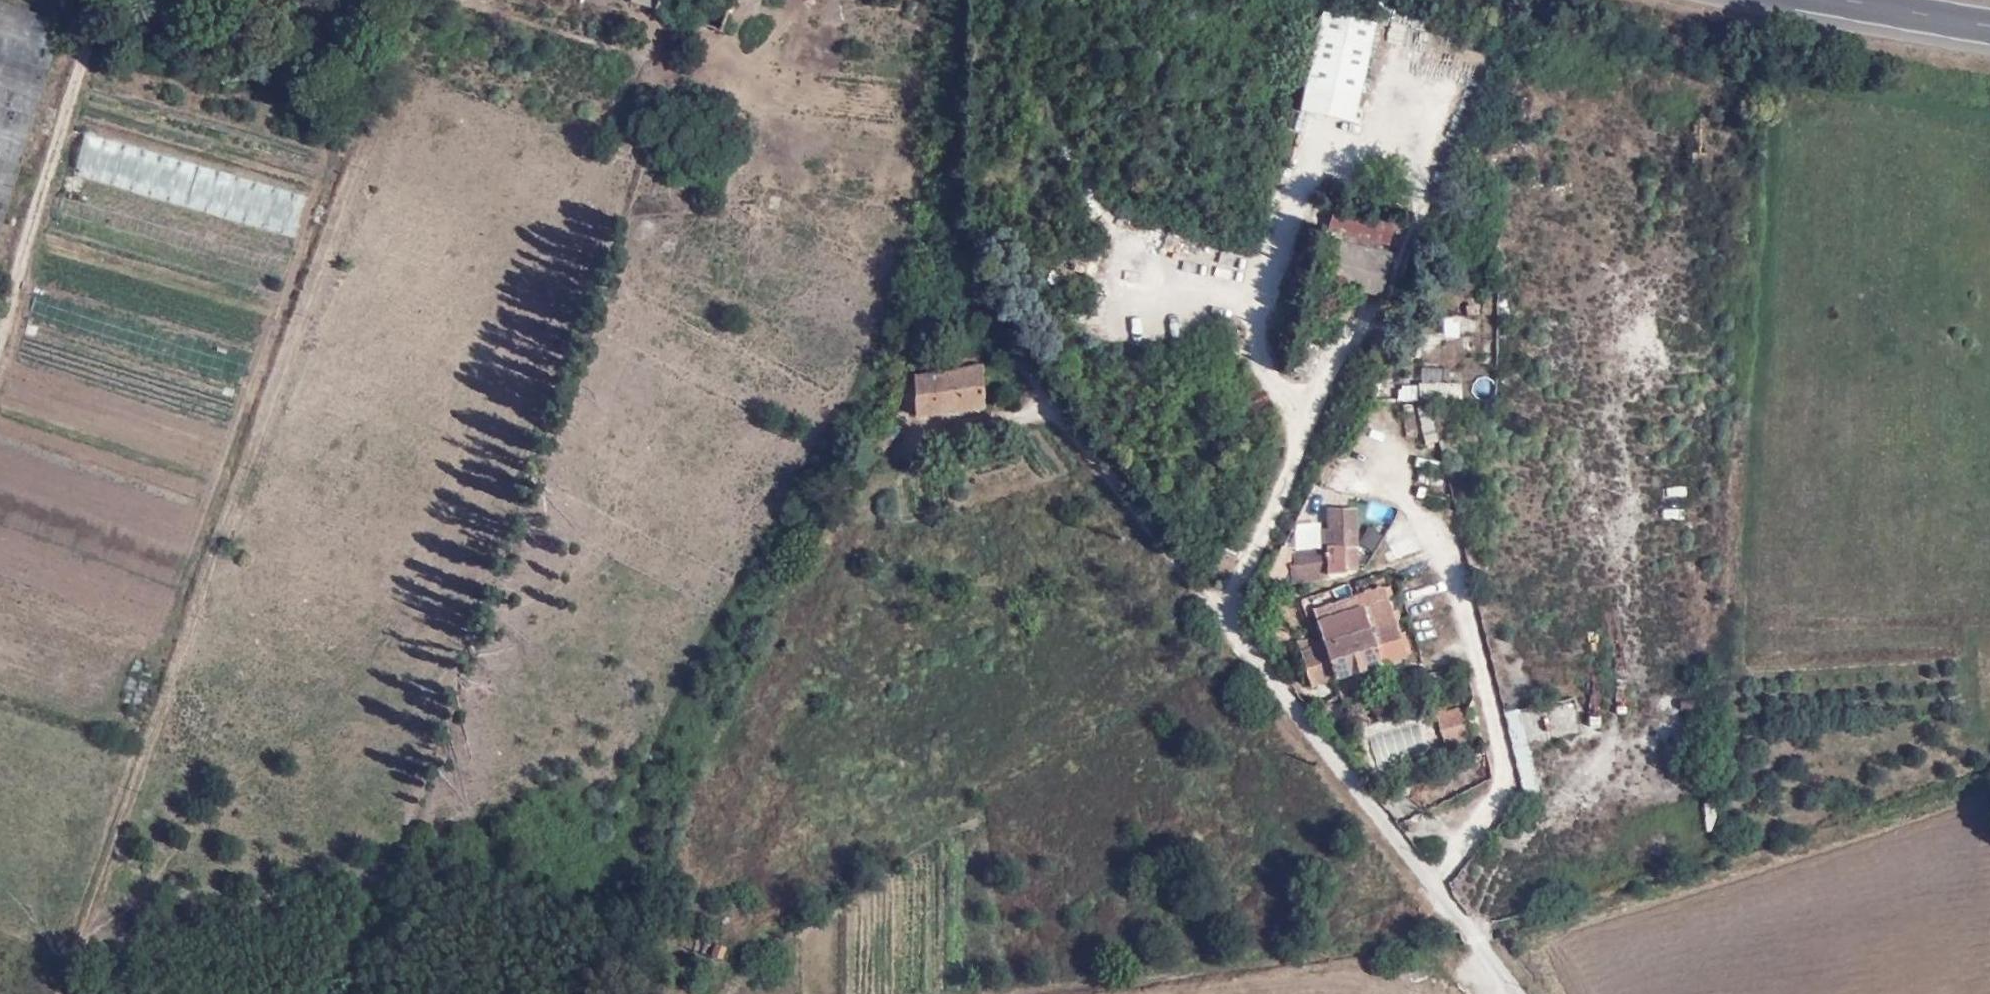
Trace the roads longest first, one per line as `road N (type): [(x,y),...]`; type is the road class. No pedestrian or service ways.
road 1 (track): [(63,993),(339,196),(396,65),(442,0)]
road 2 (track): [(1043,405),(1003,425),(915,436),(797,662),(664,993)]
road 3 (track): [(452,0),(659,56),(711,43),(747,0)]
road 4 (motorway): [(1869,0),(1989,21)]

